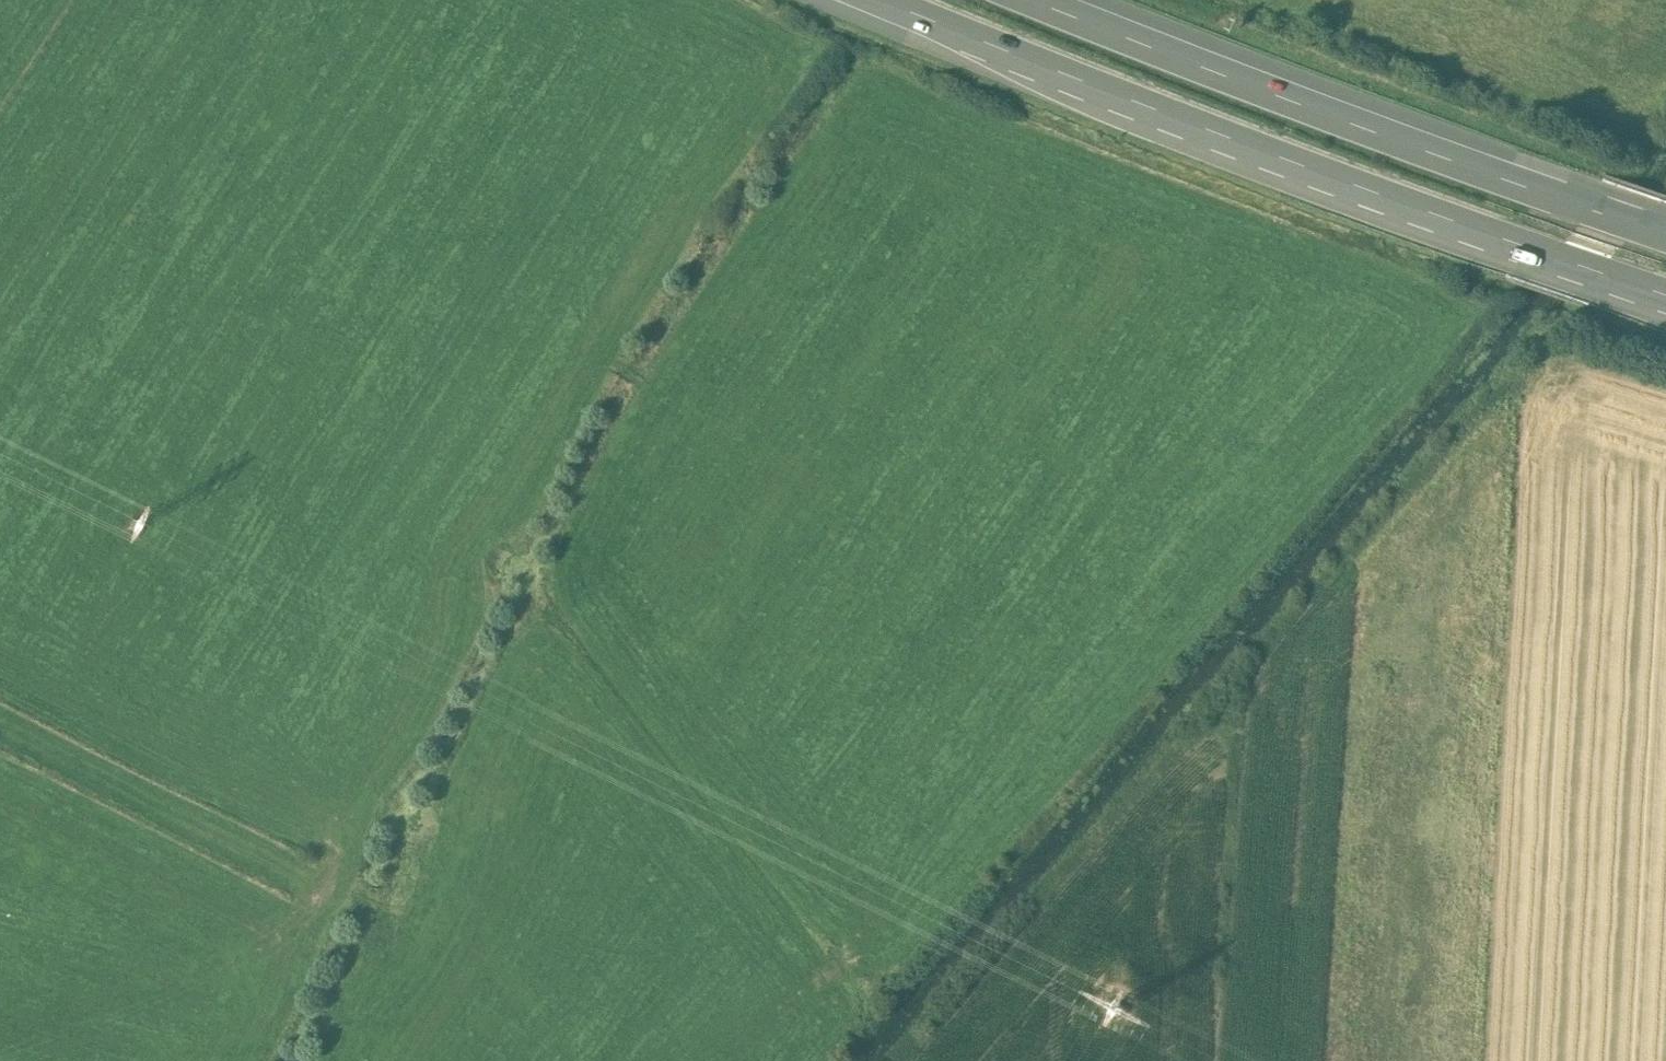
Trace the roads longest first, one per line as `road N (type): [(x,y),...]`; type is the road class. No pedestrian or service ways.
road 1 (motorway): [(881,0),(1665,289)]
road 2 (motorway): [(1665,231),(1031,0)]

